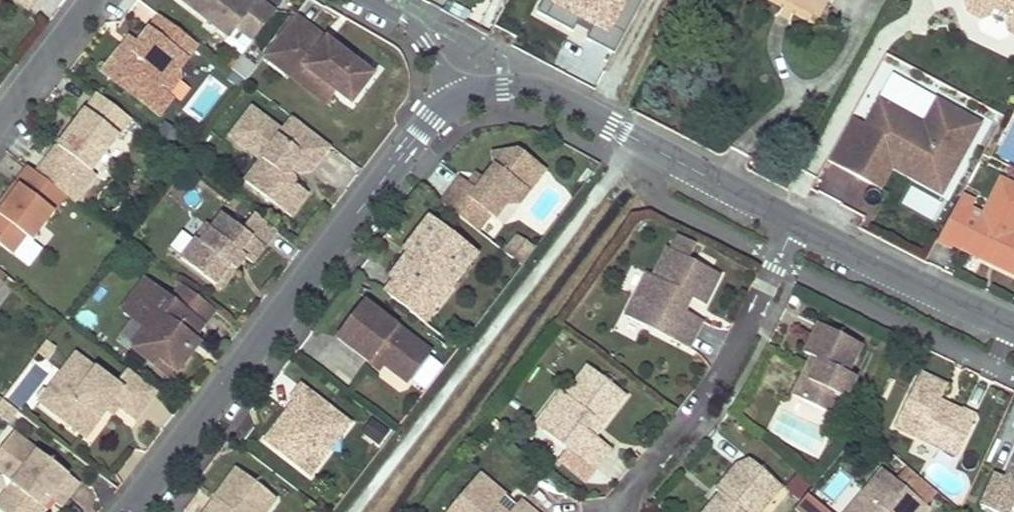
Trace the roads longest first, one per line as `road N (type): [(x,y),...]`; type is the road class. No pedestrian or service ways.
road 1 (residential): [(127,511),(419,121),(456,100)]
road 2 (unclassified): [(456,100),(533,79),(797,225)]
road 3 (residential): [(797,225),(727,356),(608,511)]
road 4 (unclassified): [(797,225),(1013,328)]
road 5 (residential): [(0,118),(92,0)]
road 6 (residential): [(375,0),(427,34),(456,100)]

